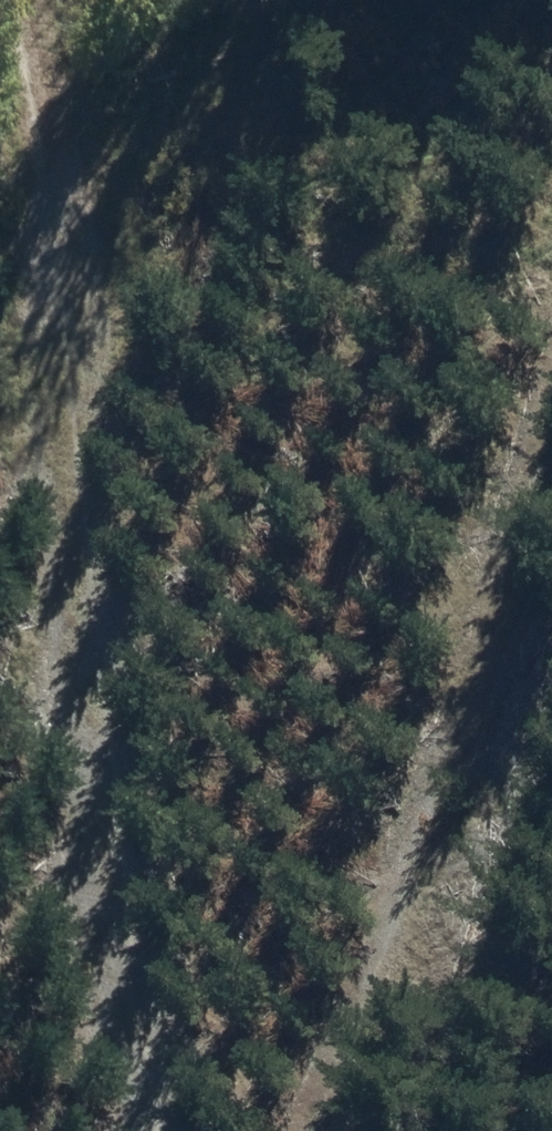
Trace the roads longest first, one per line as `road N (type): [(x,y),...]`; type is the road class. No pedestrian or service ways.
road 1 (track): [(160,1130),(79,604),(63,180),(21,0)]
road 2 (track): [(551,399),(323,1130)]

